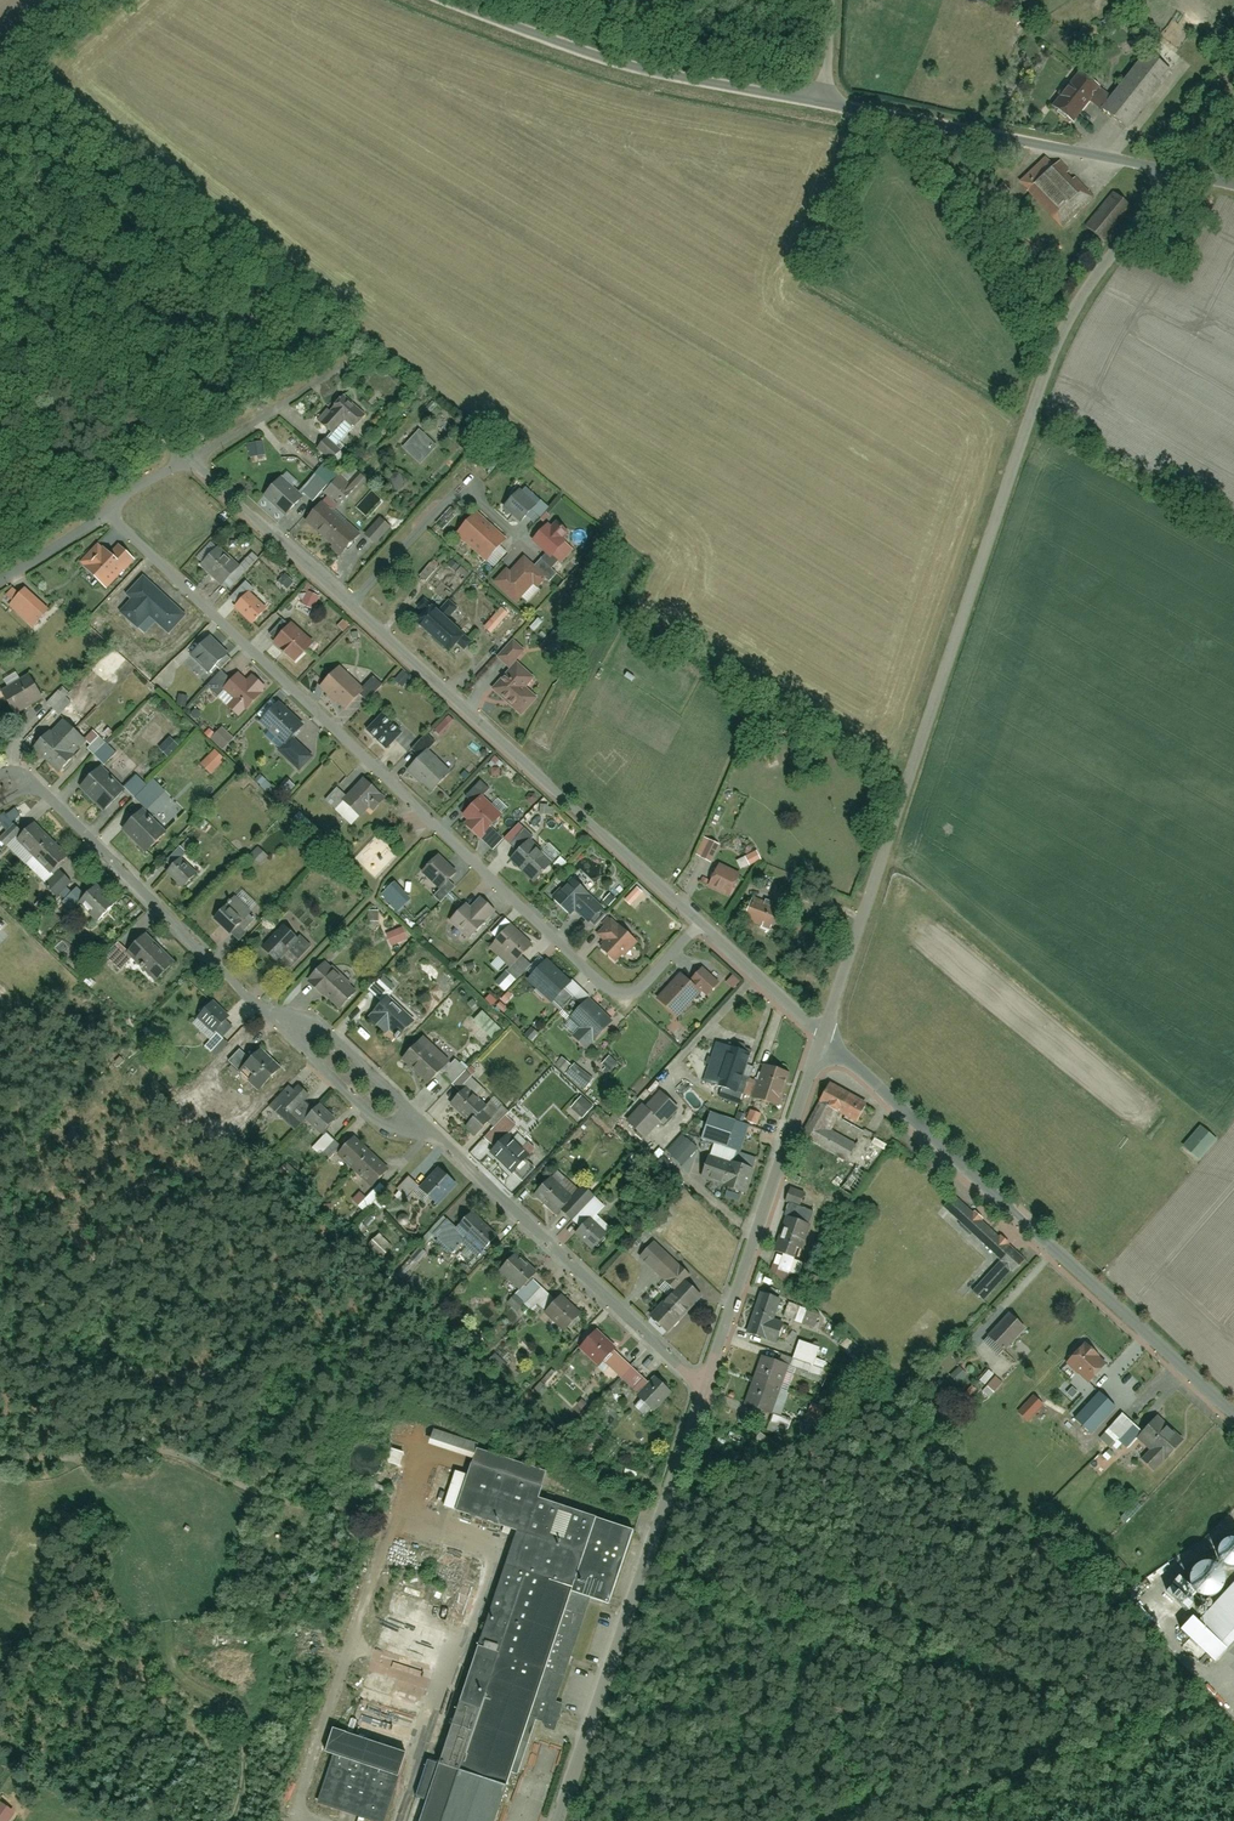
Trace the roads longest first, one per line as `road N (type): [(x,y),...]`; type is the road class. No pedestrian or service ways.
road 1 (residential): [(705,1389),(333,1034),(271,1012),(25,776),(0,791)]
road 2 (residential): [(1177,173),(1102,271),(1039,397),(825,1038)]
road 3 (residential): [(696,921),(635,983),(612,988),(115,521),(112,500)]
road 4 (residential): [(1233,1414),(825,1038)]
road 5 (residential): [(696,921),(345,600)]
road 6 (residential): [(705,1389),(561,1820)]
road 7 (residential): [(443,0),(589,56),(826,104)]
road 8 (residential): [(825,1038),(705,1389)]
road 9 (residential): [(826,104),(1177,173)]
road 10 (residential): [(184,453),(0,285)]
road 11 (residential): [(517,534),(459,485),(345,600)]
road 12 (residential): [(345,600),(184,453)]
road 13 (residential): [(825,1038),(696,921)]
road 14 (residential): [(184,453),(323,376)]
road 15 (residential): [(0,584),(60,547),(112,500)]

